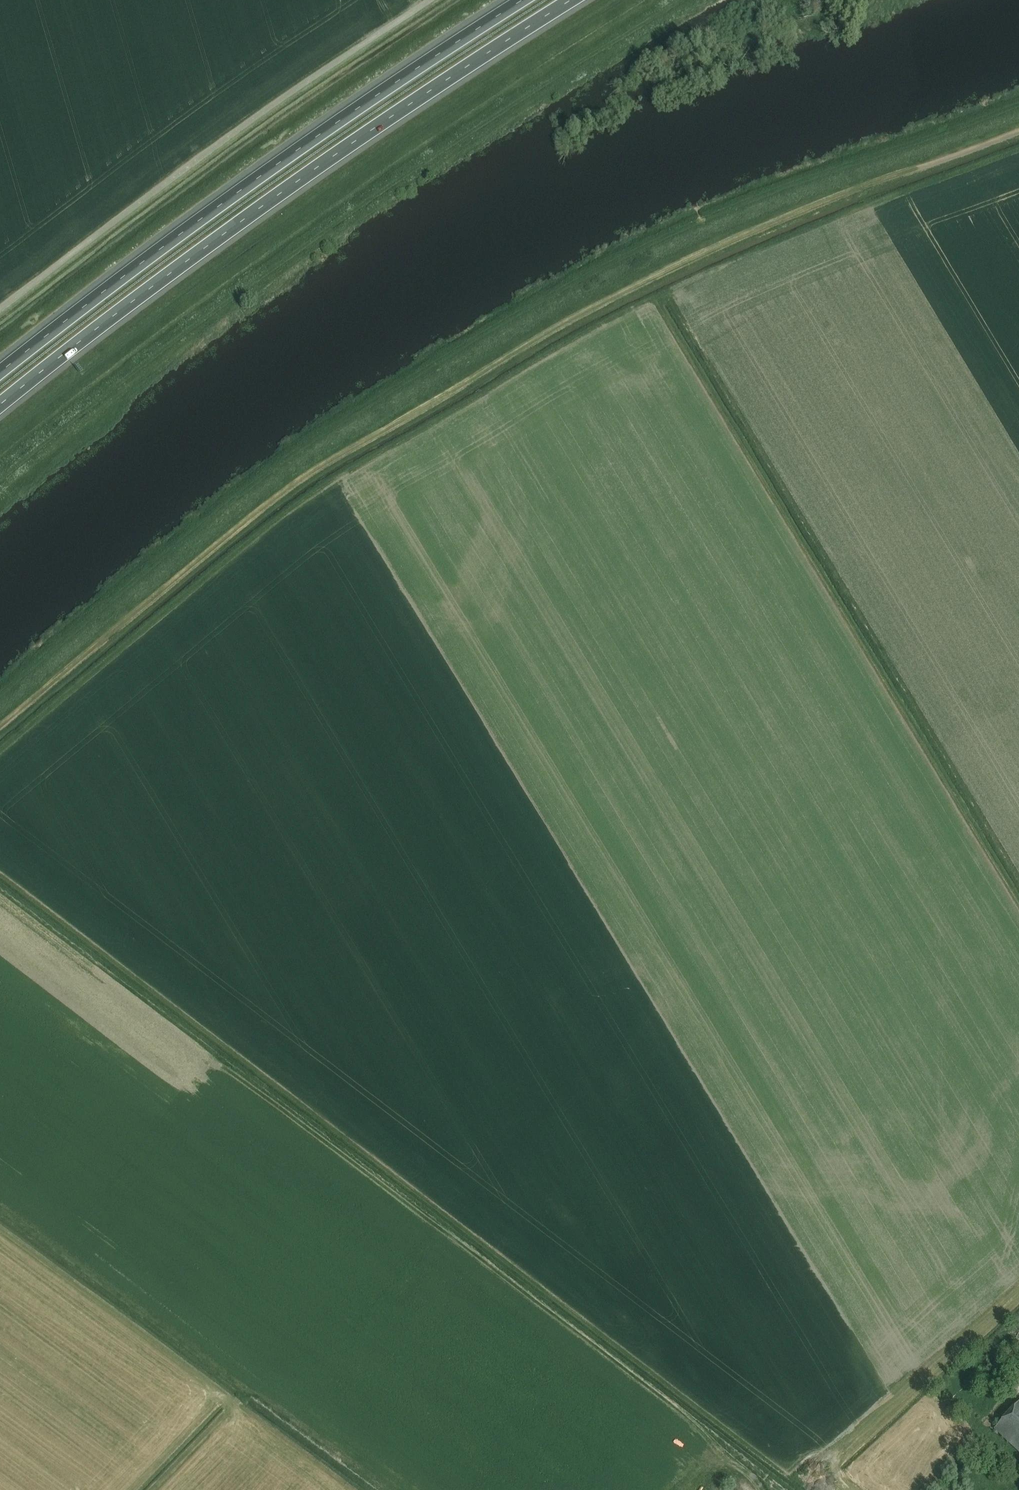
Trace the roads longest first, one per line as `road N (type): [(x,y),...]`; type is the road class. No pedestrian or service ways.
road 1 (motorway): [(0,404),(330,157),(571,0)]
road 2 (motorway): [(523,0),(344,117),(0,372)]
road 3 (unclassified): [(0,309),(248,122),(431,0)]

